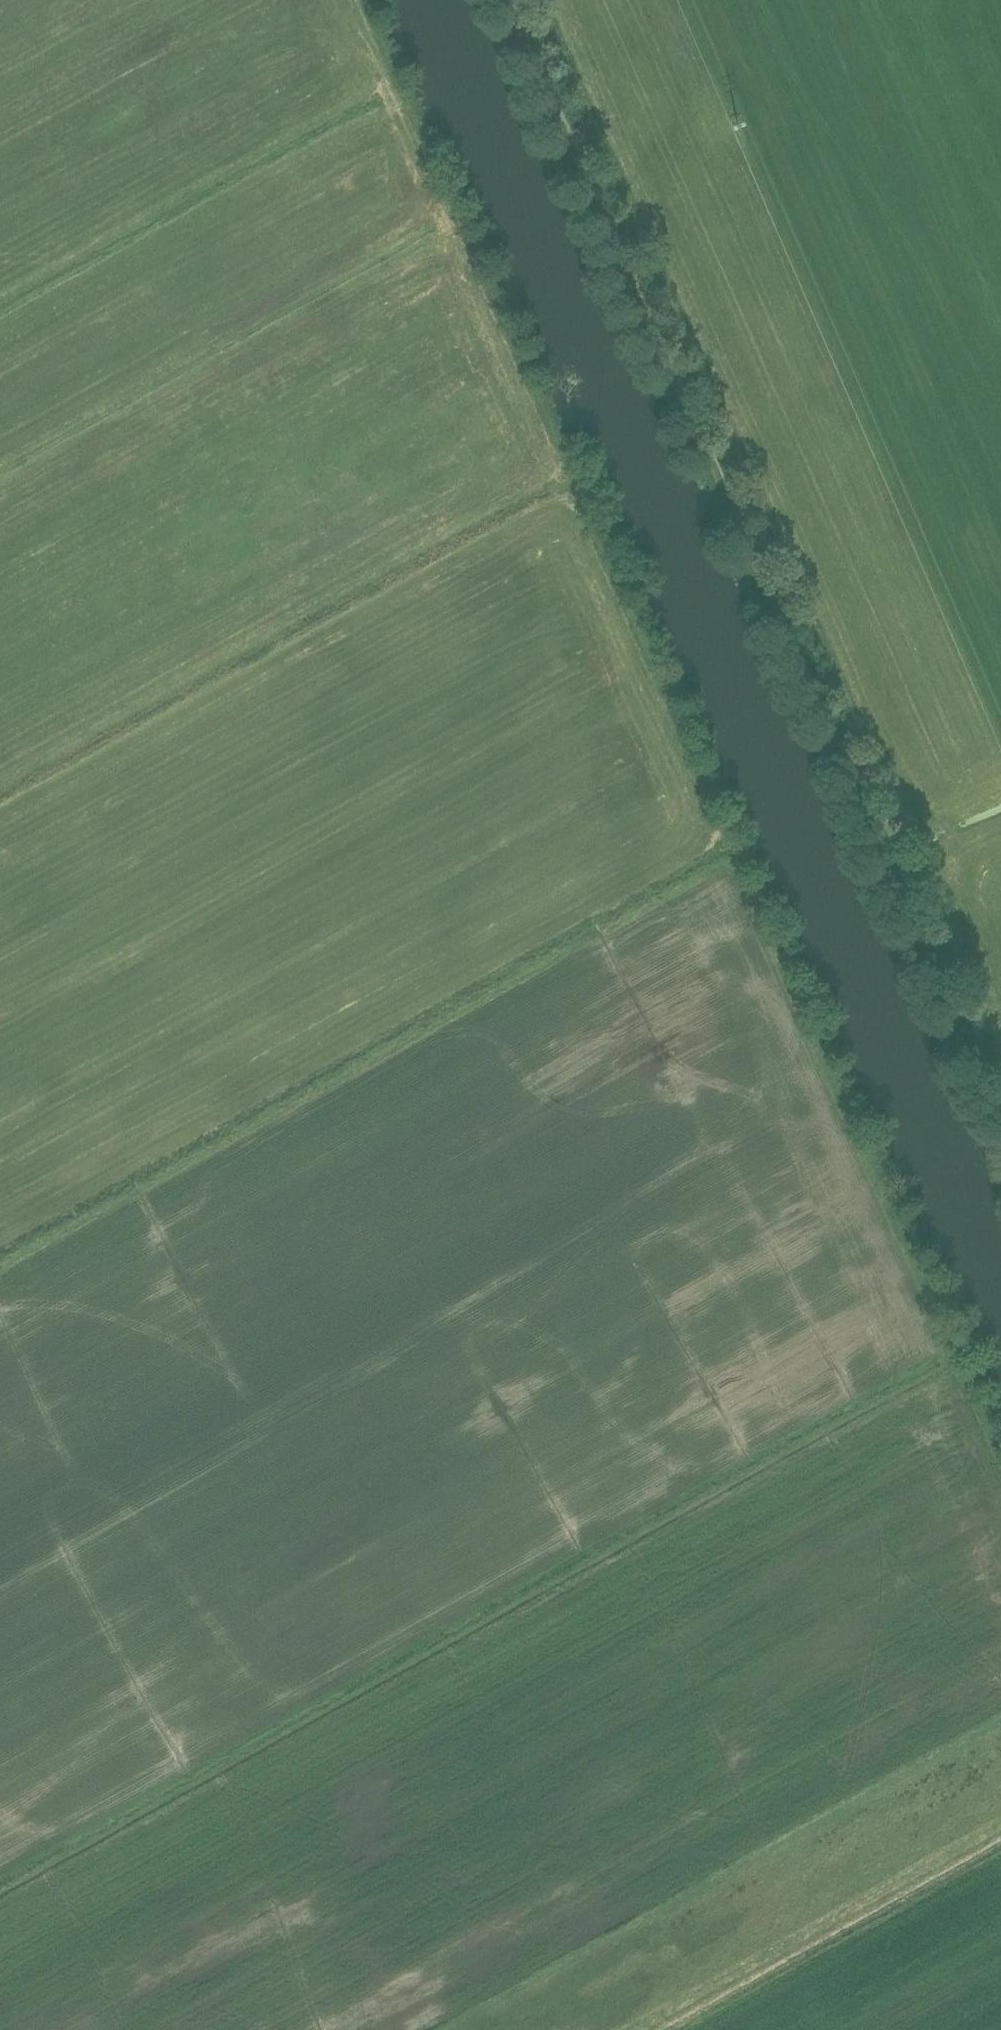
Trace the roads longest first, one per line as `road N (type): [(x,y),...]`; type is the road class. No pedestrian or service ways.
road 1 (track): [(522,0),(1000,1095)]

